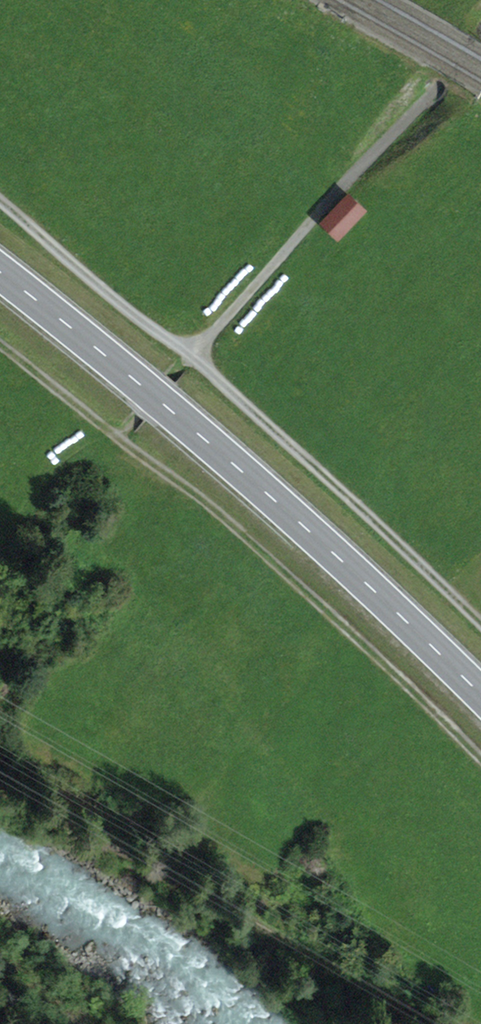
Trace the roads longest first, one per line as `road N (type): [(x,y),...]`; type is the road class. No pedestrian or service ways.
road 1 (primary): [(480,695),(334,551),(0,268)]
road 2 (track): [(0,341),(480,758)]
road 3 (track): [(480,616),(190,358),(0,206)]
road 4 (track): [(480,42),(119,441)]

